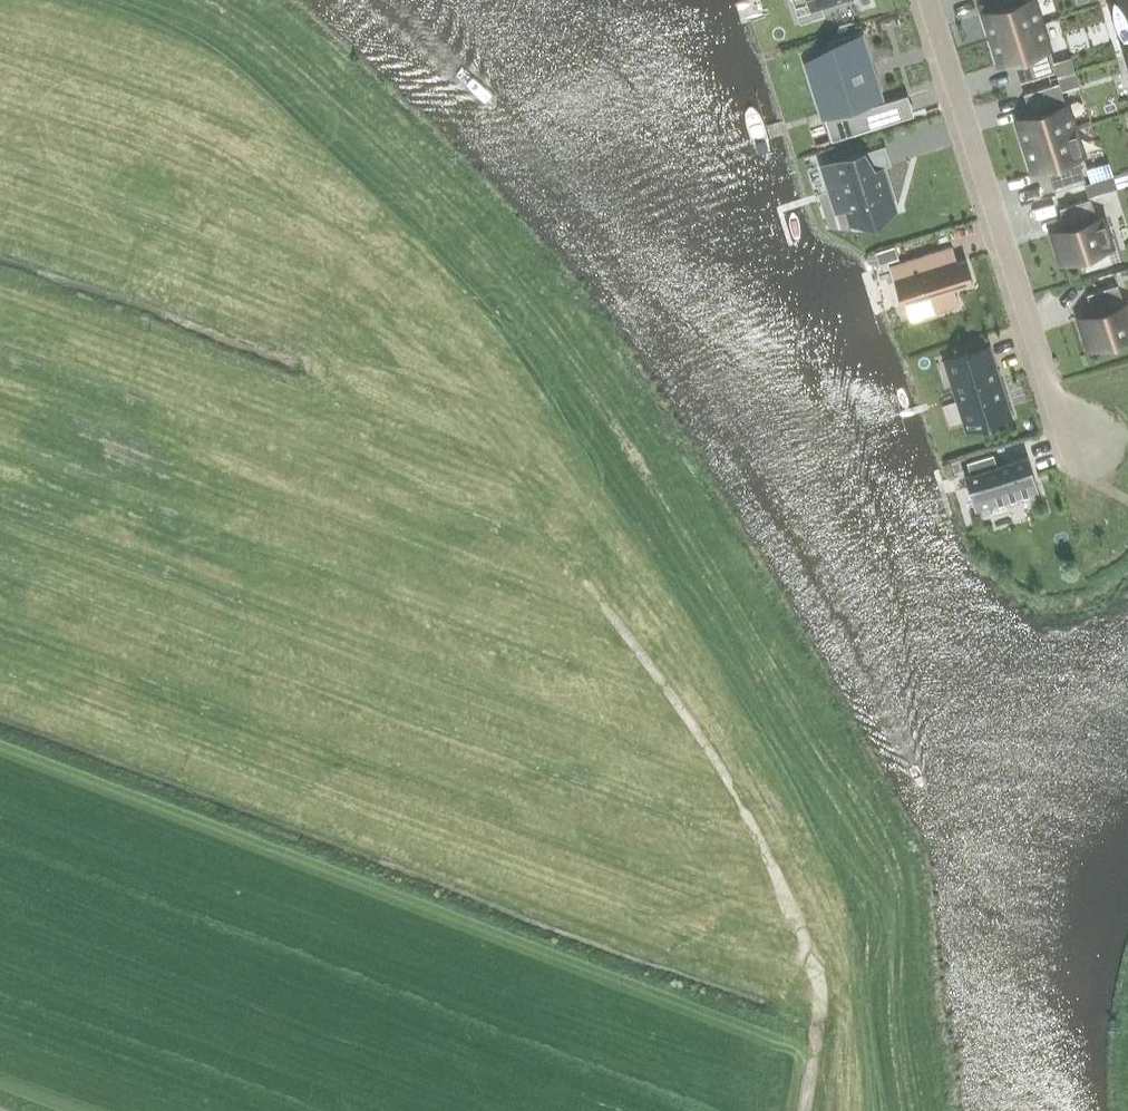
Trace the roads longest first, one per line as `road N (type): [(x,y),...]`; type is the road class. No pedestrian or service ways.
road 1 (residential): [(1071,456),(928,0)]

